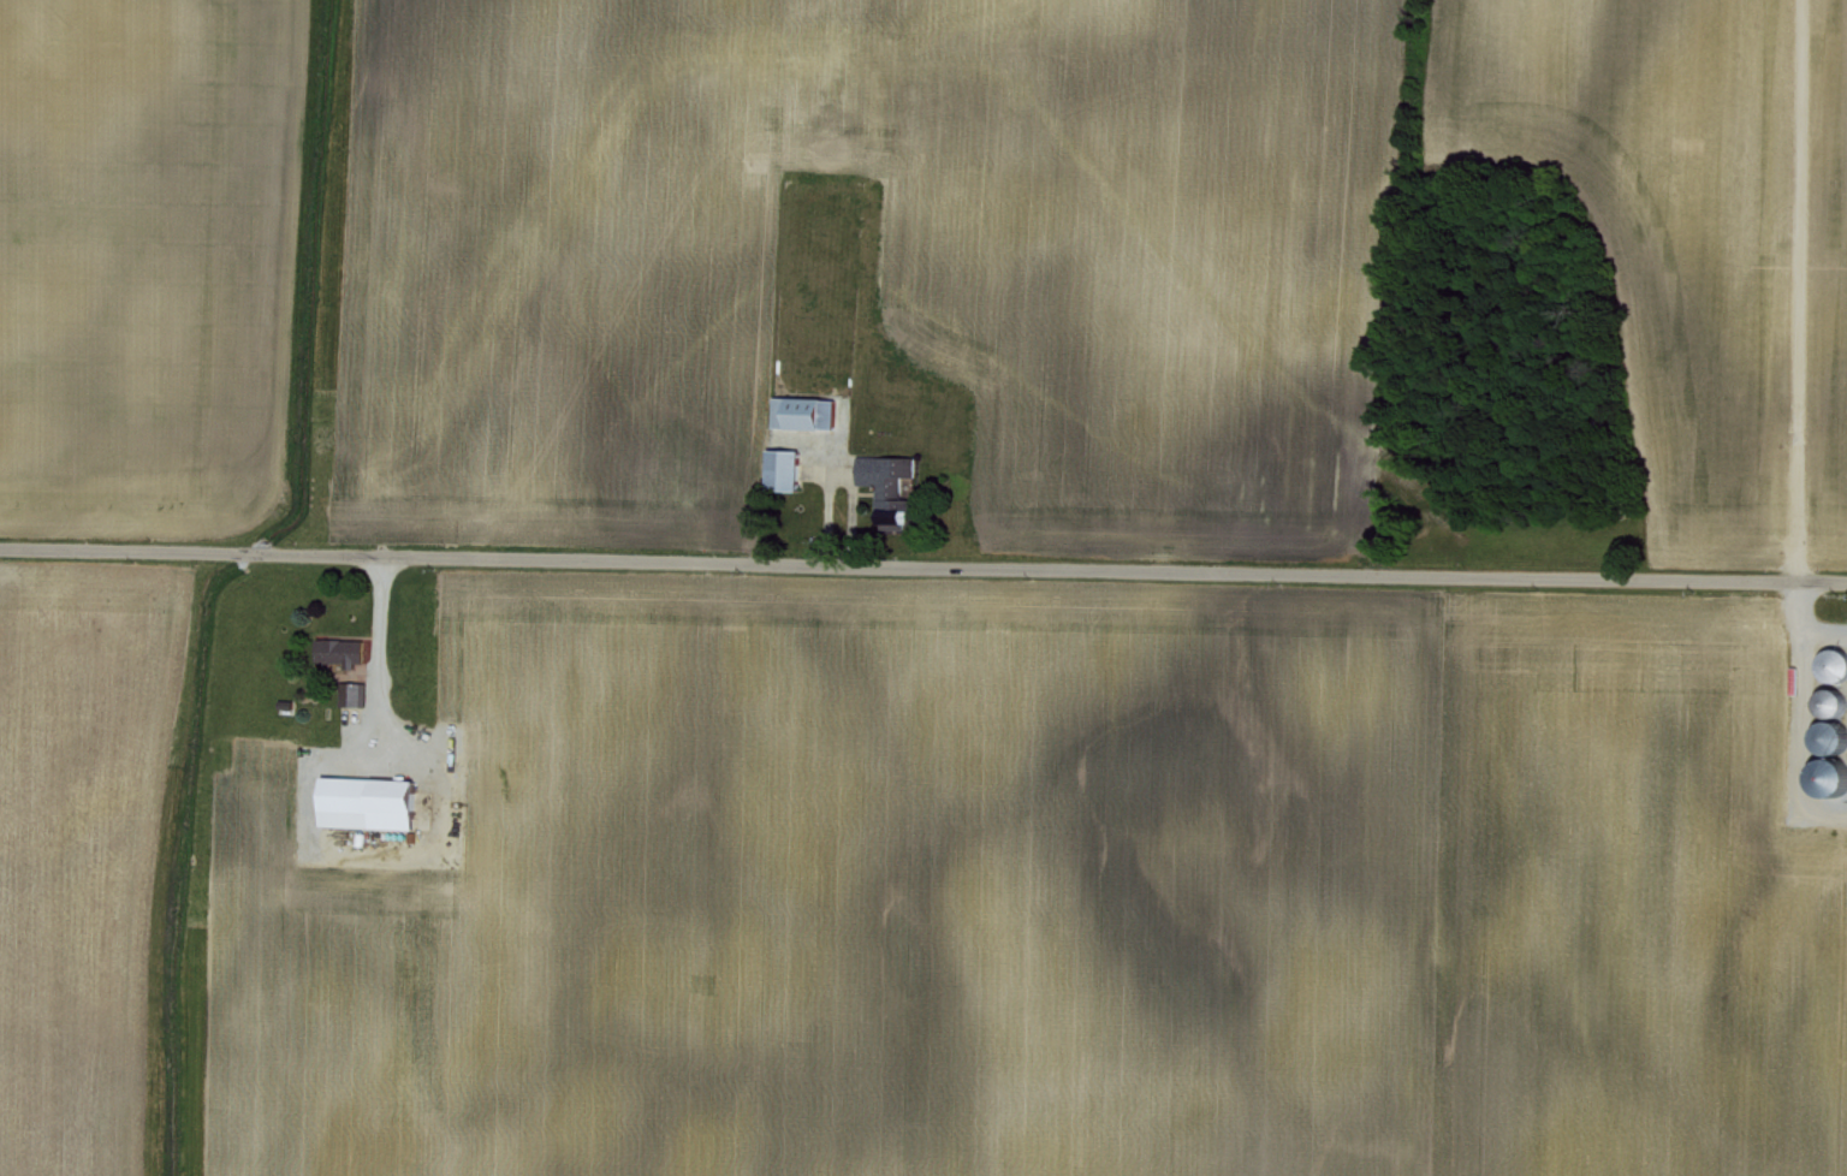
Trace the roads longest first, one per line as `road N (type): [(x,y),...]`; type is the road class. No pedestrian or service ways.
road 1 (residential): [(1846,582),(819,572),(0,549)]
road 2 (residential): [(380,737),(372,654),(376,560)]
road 3 (residential): [(819,572),(841,408)]

